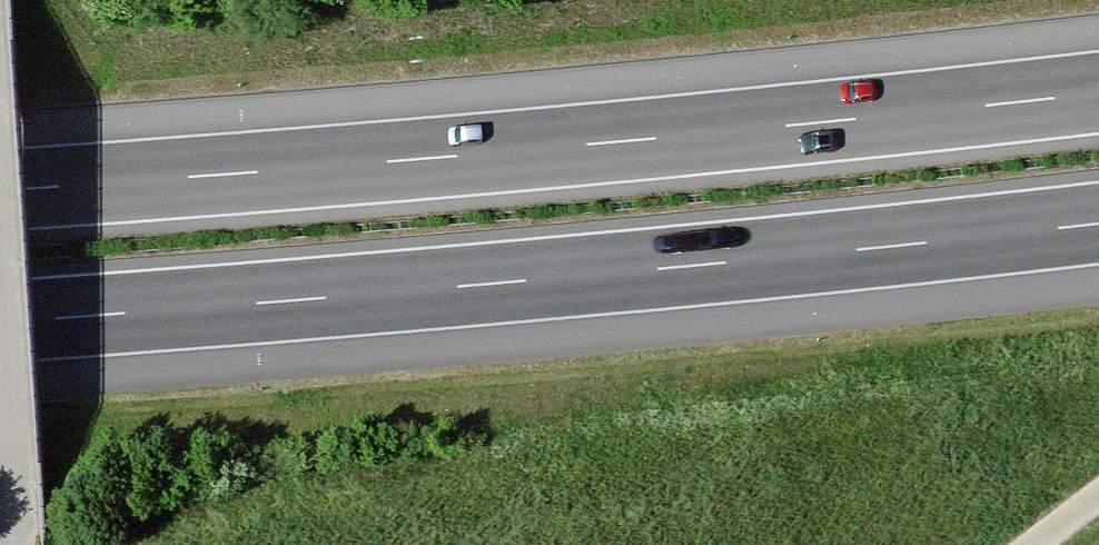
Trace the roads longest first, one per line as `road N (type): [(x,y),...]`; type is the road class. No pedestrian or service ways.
road 1 (motorway): [(0,321),(662,269),(1098,223)]
road 2 (motorway): [(1098,93),(652,139),(0,190)]
road 3 (track): [(0,333),(13,544)]

